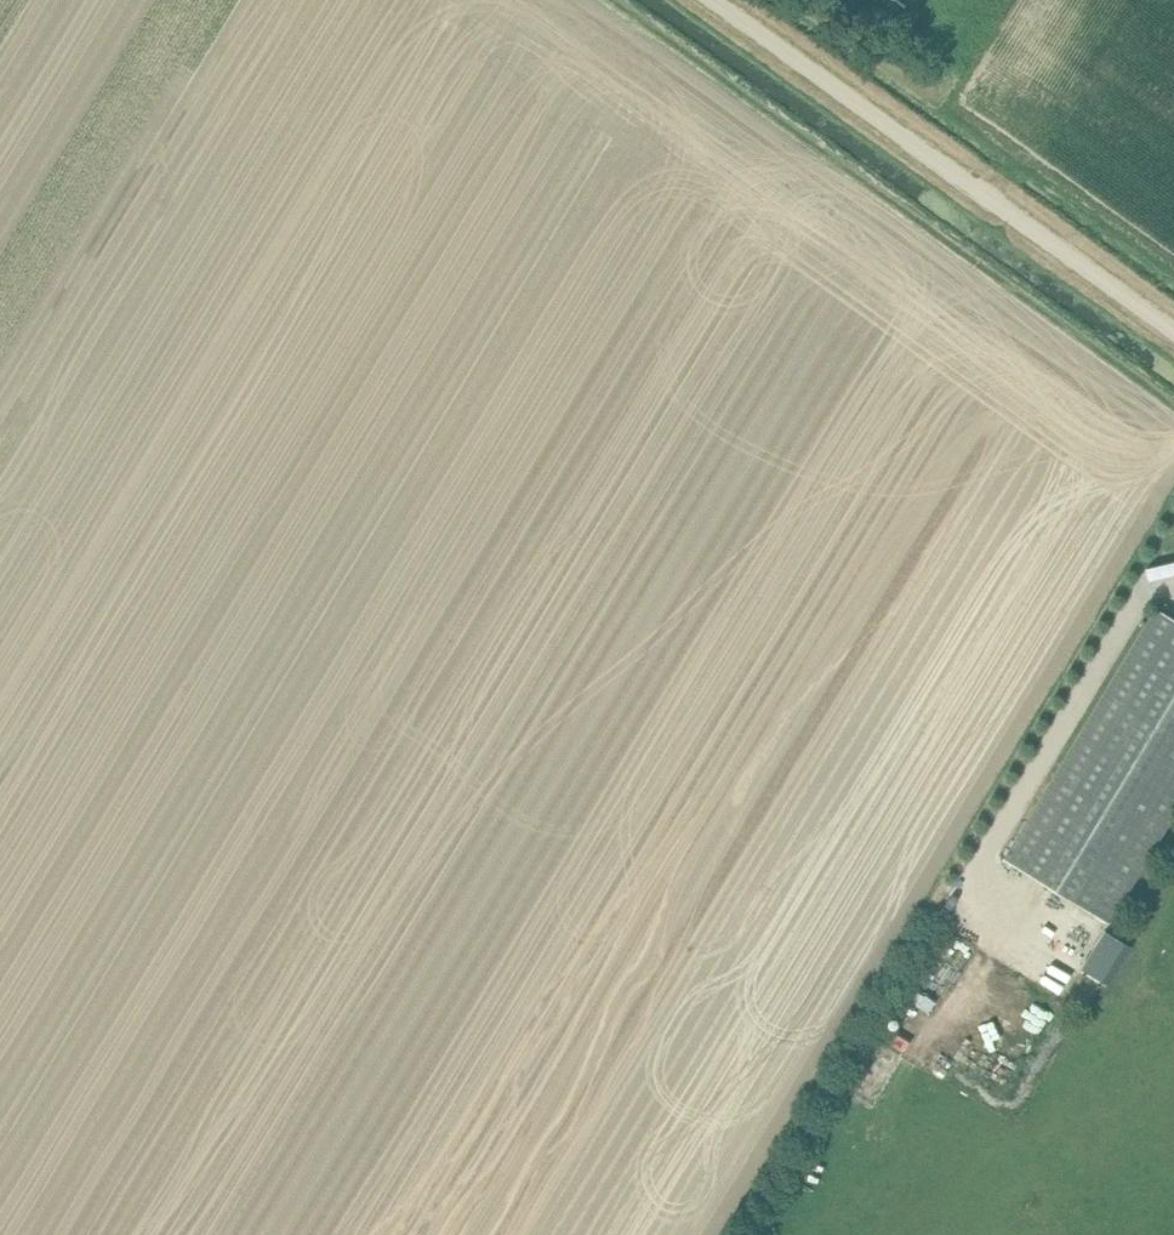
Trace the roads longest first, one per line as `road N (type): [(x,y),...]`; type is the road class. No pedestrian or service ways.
road 1 (unclassified): [(1173,345),(686,0)]

